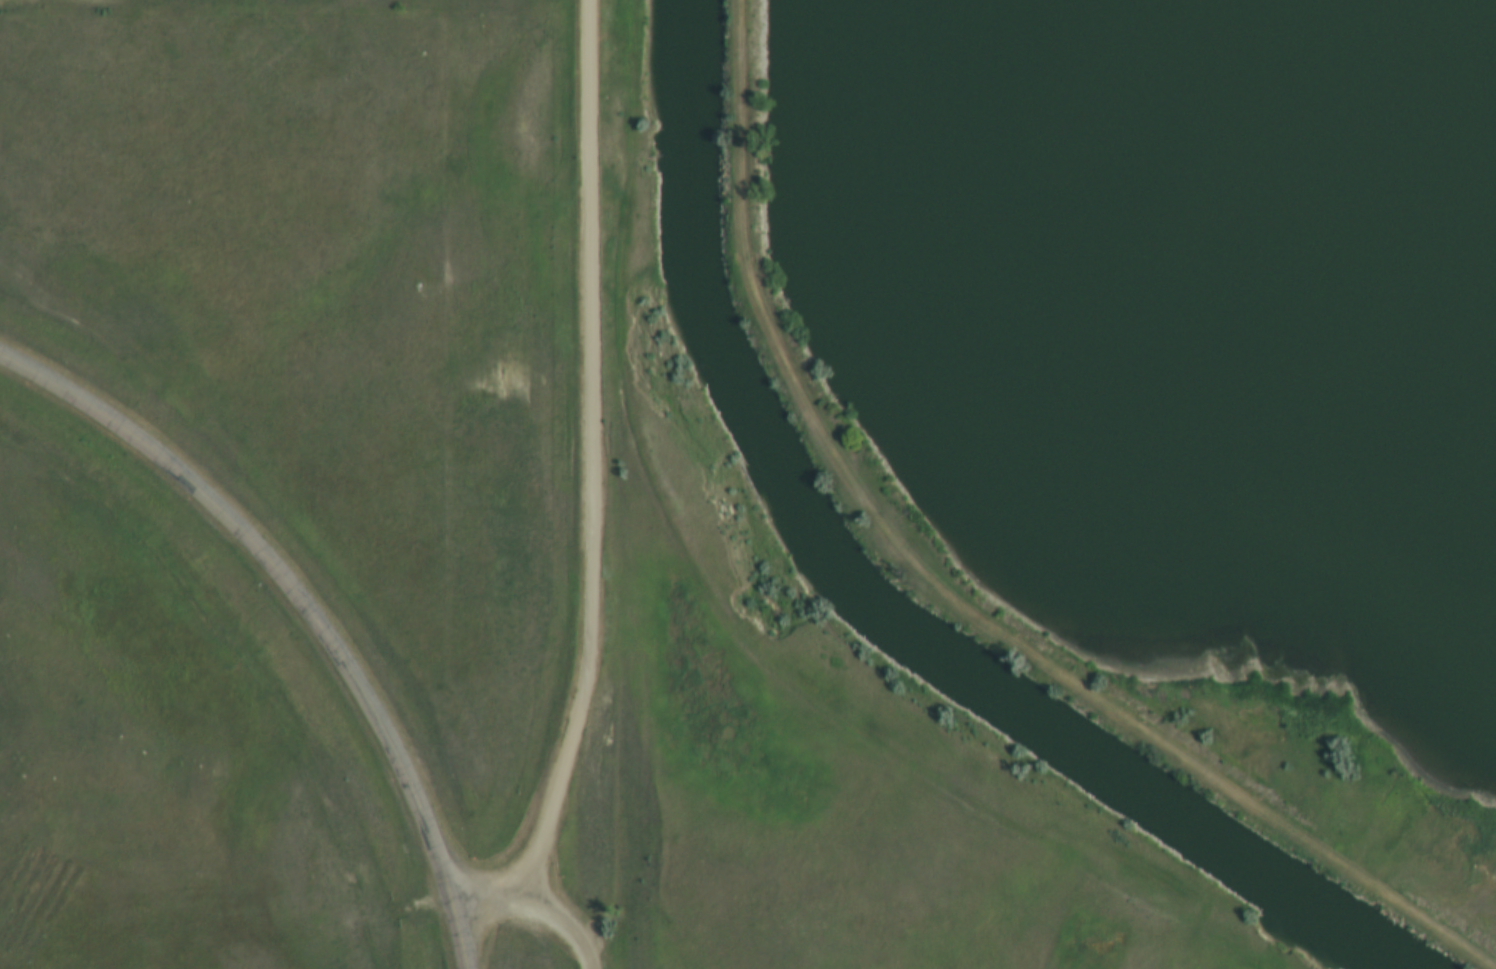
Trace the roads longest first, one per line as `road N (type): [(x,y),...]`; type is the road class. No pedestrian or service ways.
road 1 (track): [(741,0),(748,274),(799,394),(906,561),(1491,968)]
road 2 (tertiary): [(0,359),(157,457),(261,556),(313,622),(382,736),(450,906)]

